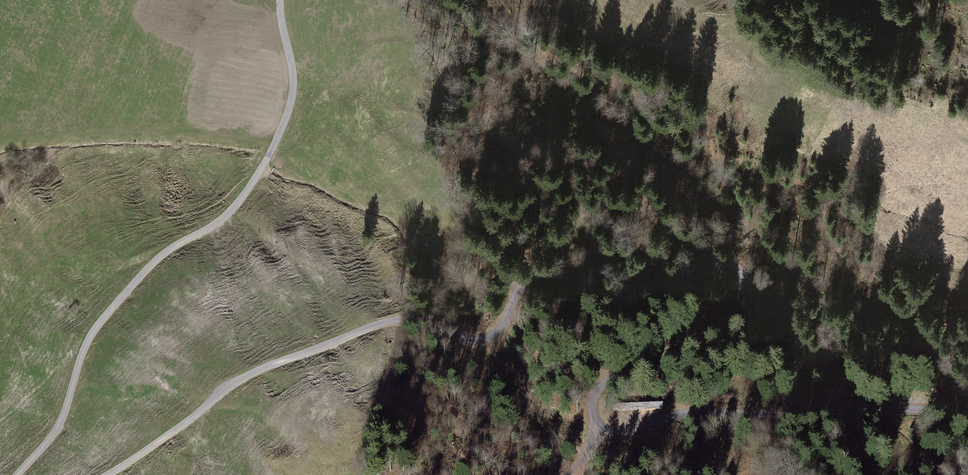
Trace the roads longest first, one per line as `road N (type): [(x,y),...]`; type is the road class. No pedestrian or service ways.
road 1 (track): [(98,474),(246,373),(375,321),(410,320),(481,338),(500,332),(525,263),(539,256),(604,290),(654,288),(697,257),(745,269)]
road 2 (track): [(280,0),(295,86),(271,154),(226,220),(175,245),(91,337),(58,433),(19,474)]
road 3 (track): [(745,269),(738,300),(607,388),(599,415),(627,424),(708,407),(924,397)]

